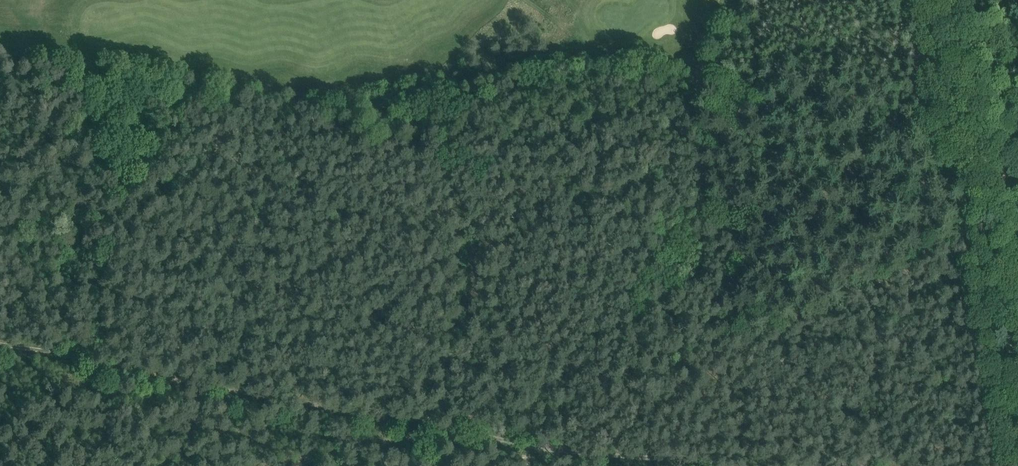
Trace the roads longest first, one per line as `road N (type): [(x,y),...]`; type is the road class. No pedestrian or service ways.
road 1 (track): [(704,465),(437,426),(0,342)]
road 2 (track): [(930,0),(1017,459)]
road 3 (track): [(420,422),(297,465)]

